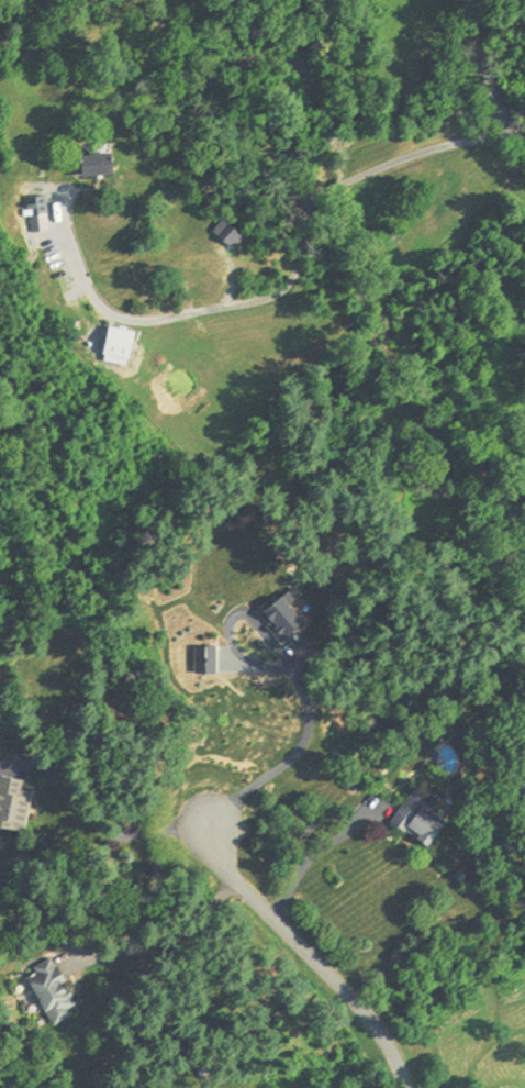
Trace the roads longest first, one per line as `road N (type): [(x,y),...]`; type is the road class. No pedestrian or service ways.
road 1 (residential): [(407,1087),(370,1017),(224,869),(213,832)]
road 2 (residential): [(524,143),(484,89),(469,0)]

